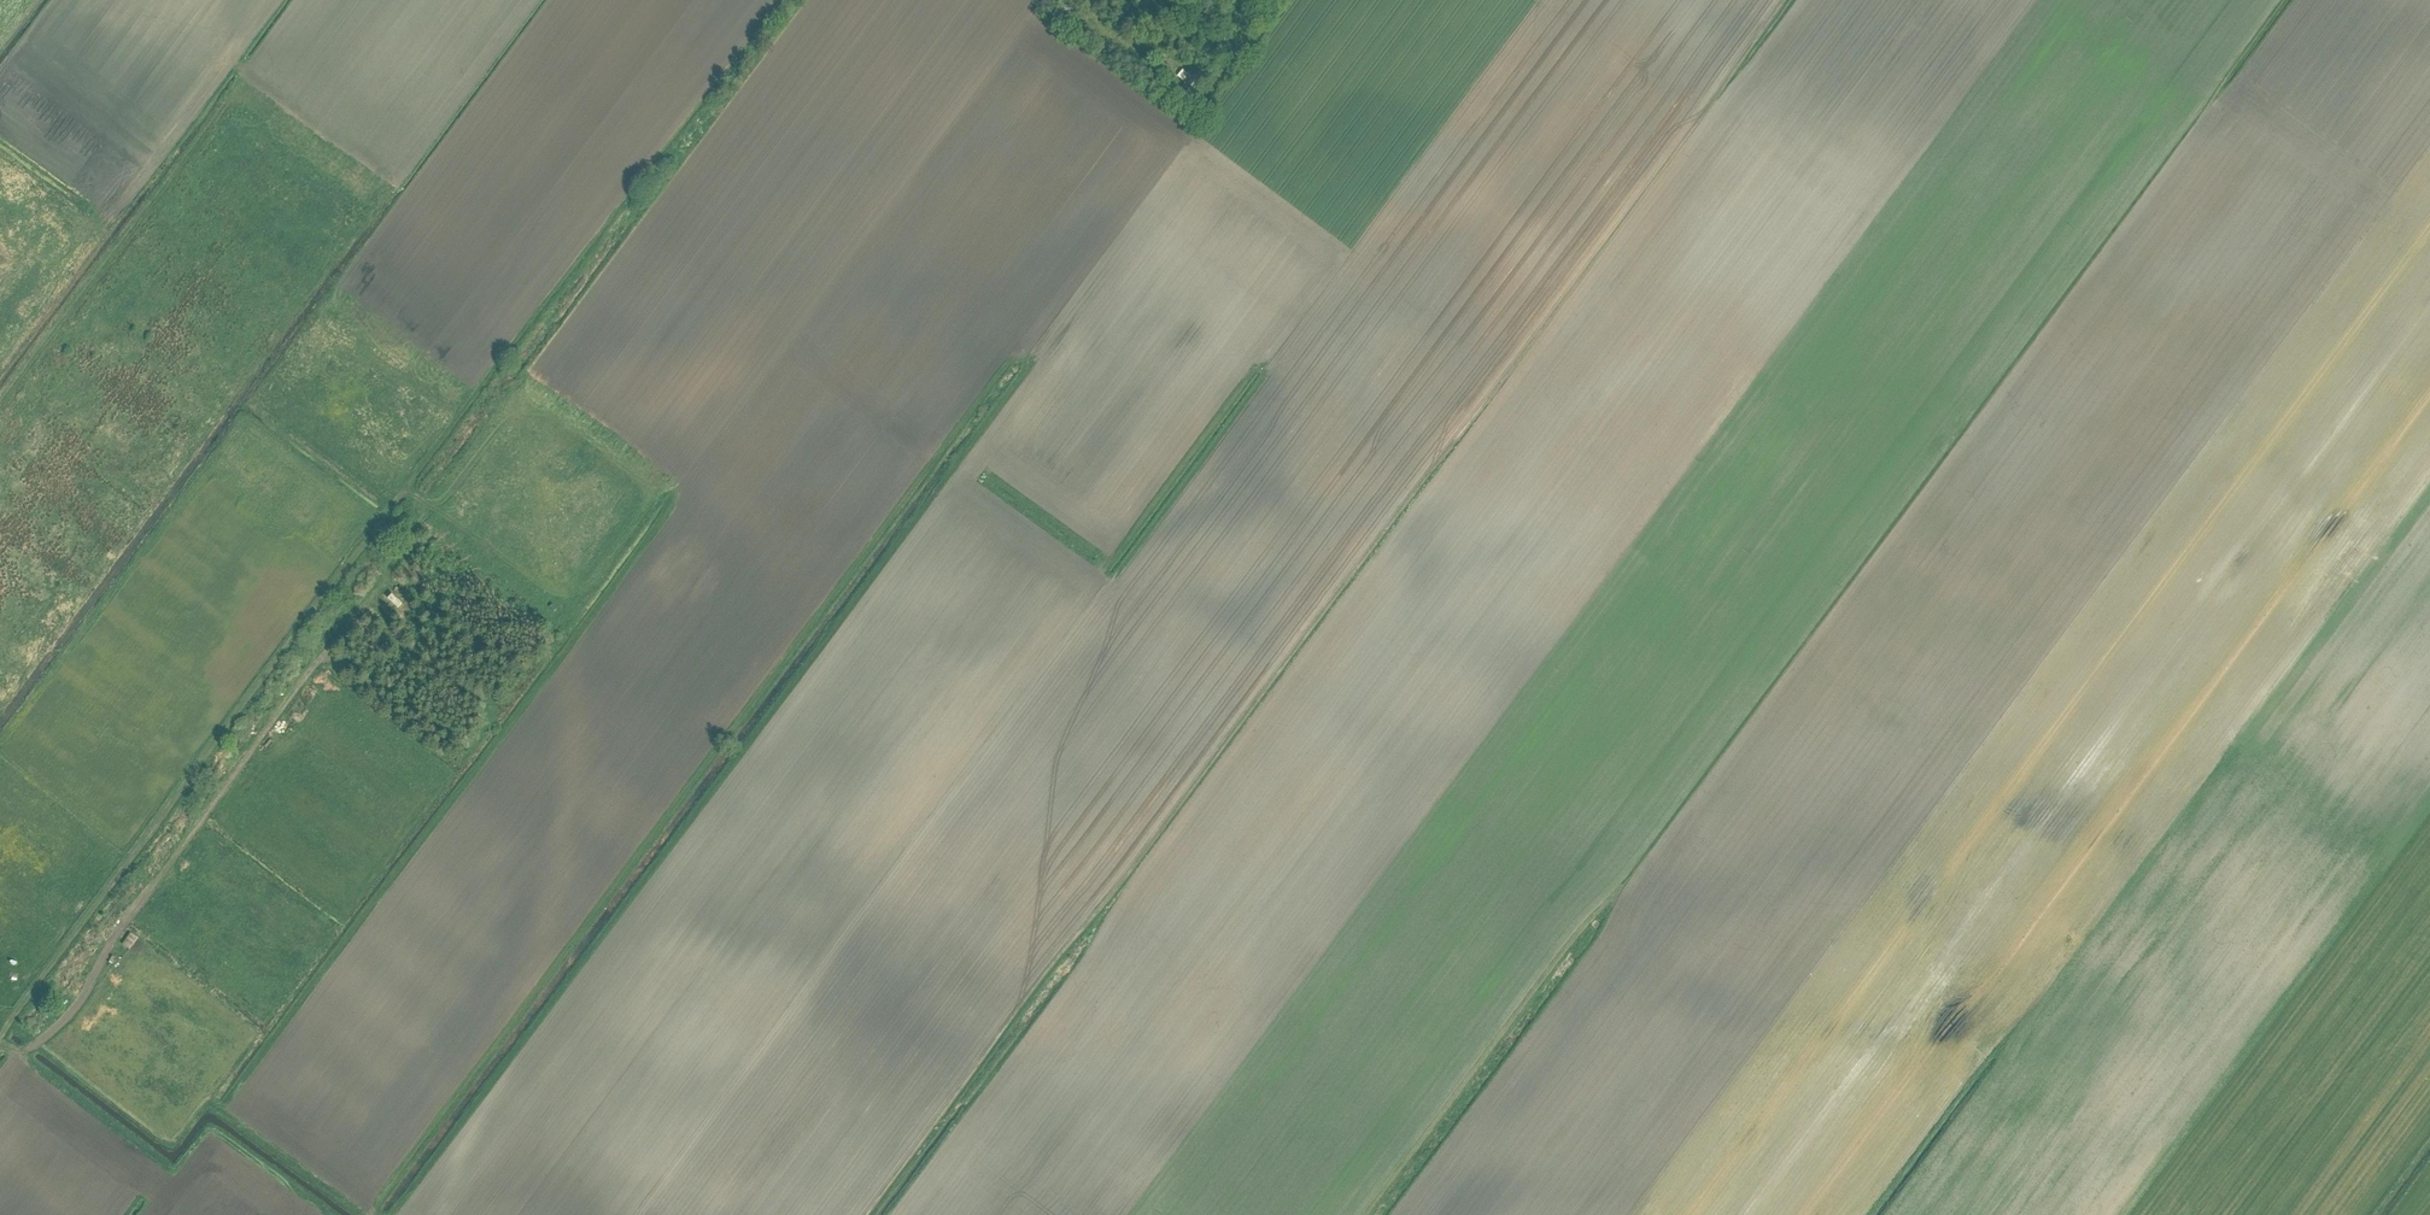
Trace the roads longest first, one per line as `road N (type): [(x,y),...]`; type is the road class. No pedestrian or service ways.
road 1 (track): [(0,1031),(397,502)]
road 2 (track): [(1290,0),(1200,118)]

